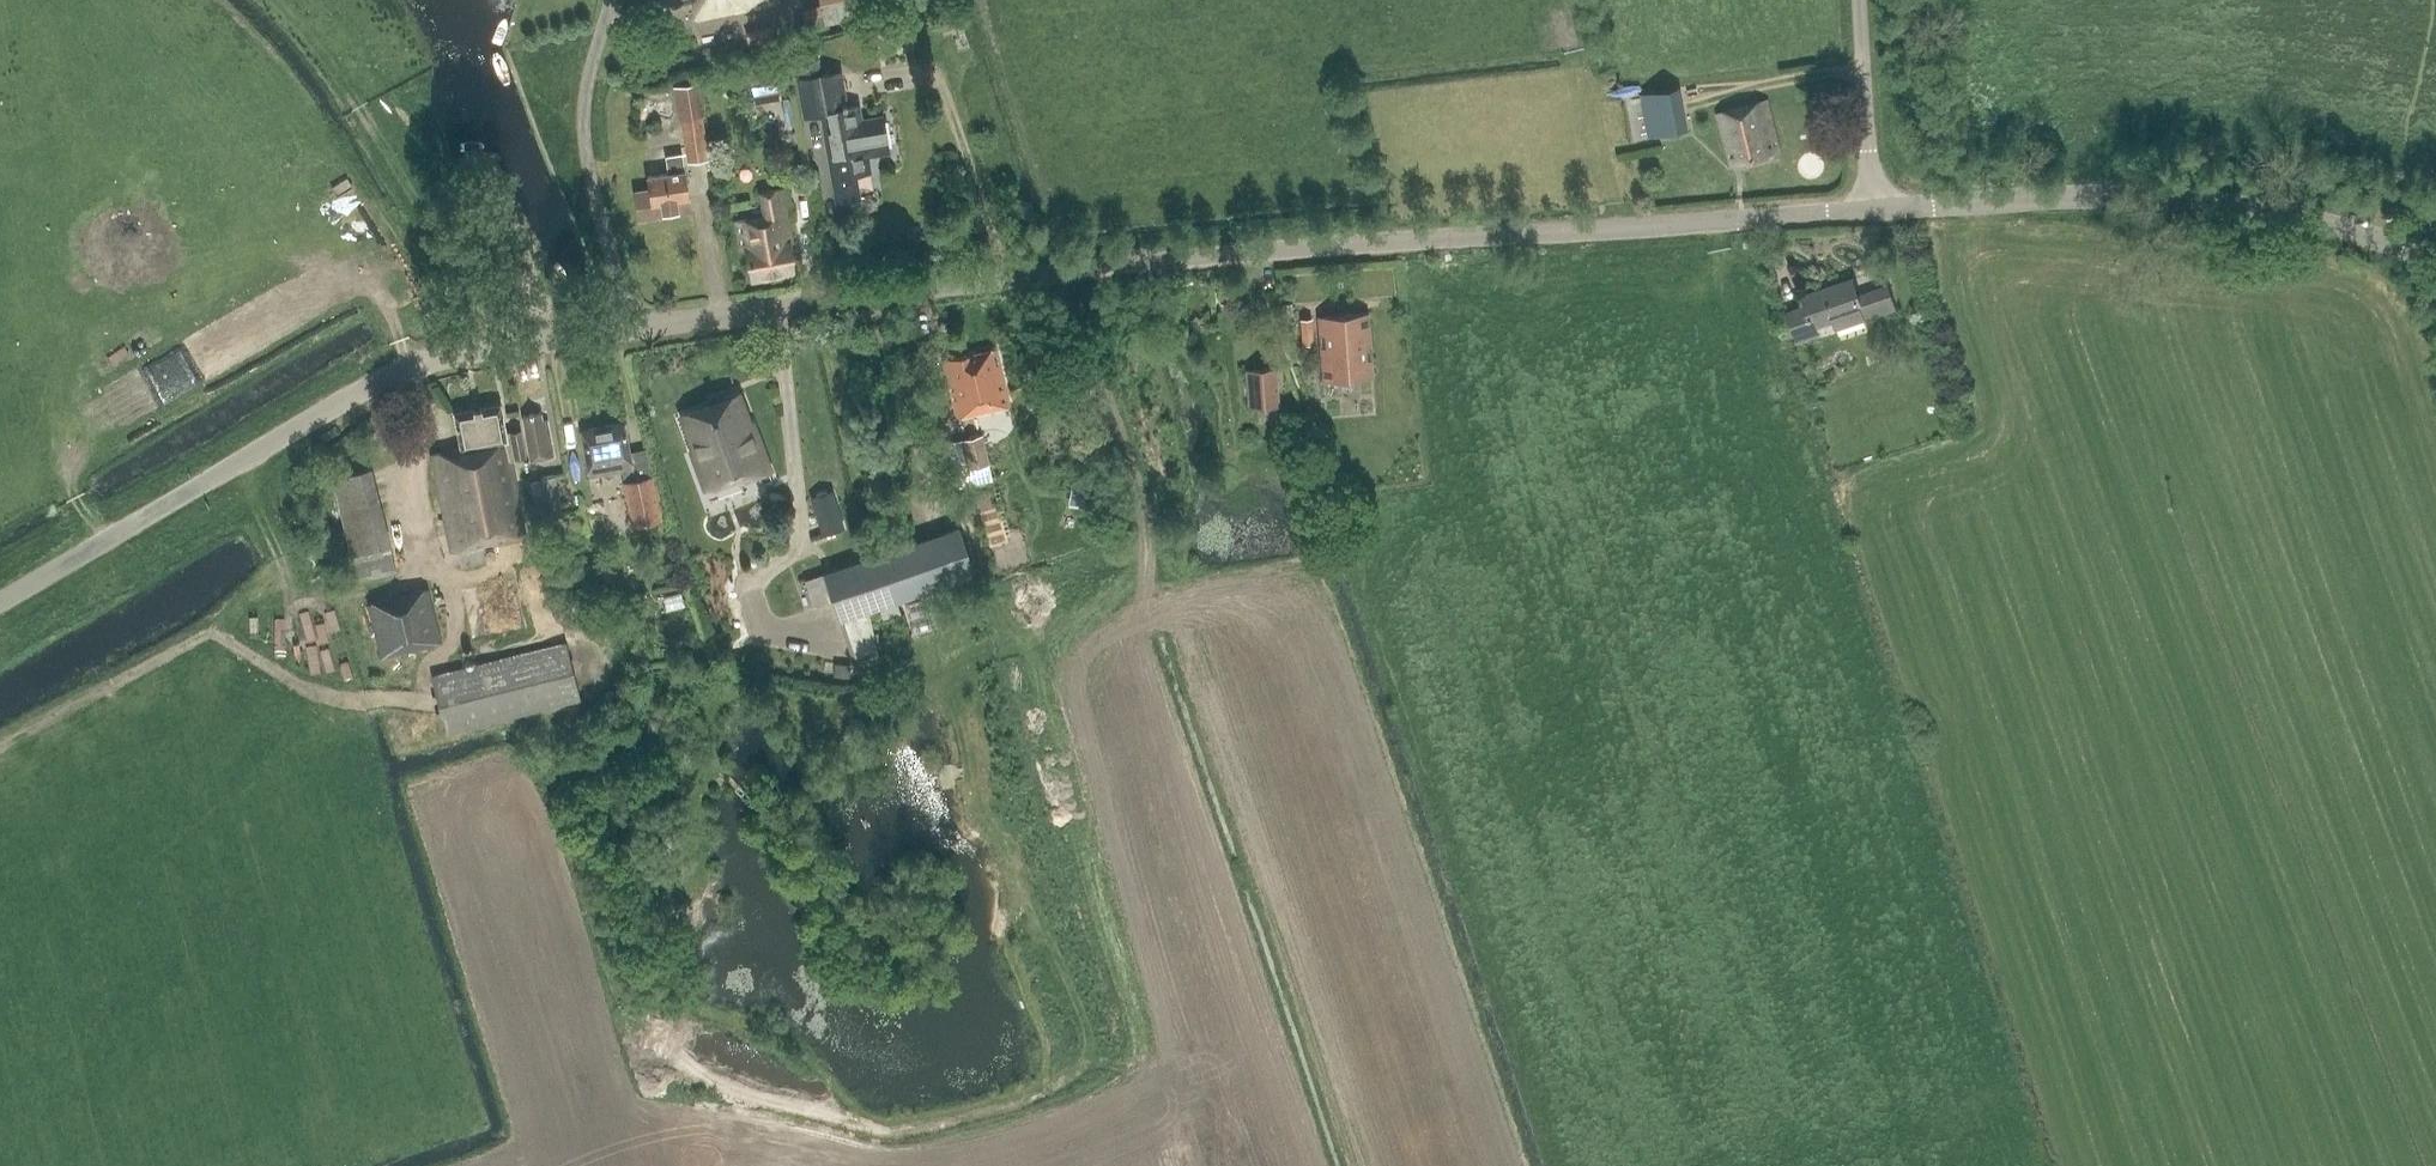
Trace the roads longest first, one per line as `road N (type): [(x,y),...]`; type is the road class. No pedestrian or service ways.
road 1 (unclassified): [(625,325),(1185,257),(1875,210)]
road 2 (unclassified): [(0,600),(369,385),(476,347),(625,325)]
road 3 (unclassified): [(2435,259),(2322,224),(2178,204),(2107,198),(1875,210)]
road 4 (unclassified): [(625,325),(586,124),(610,0)]
road 5 (unclassified): [(1875,210),(1863,0)]

